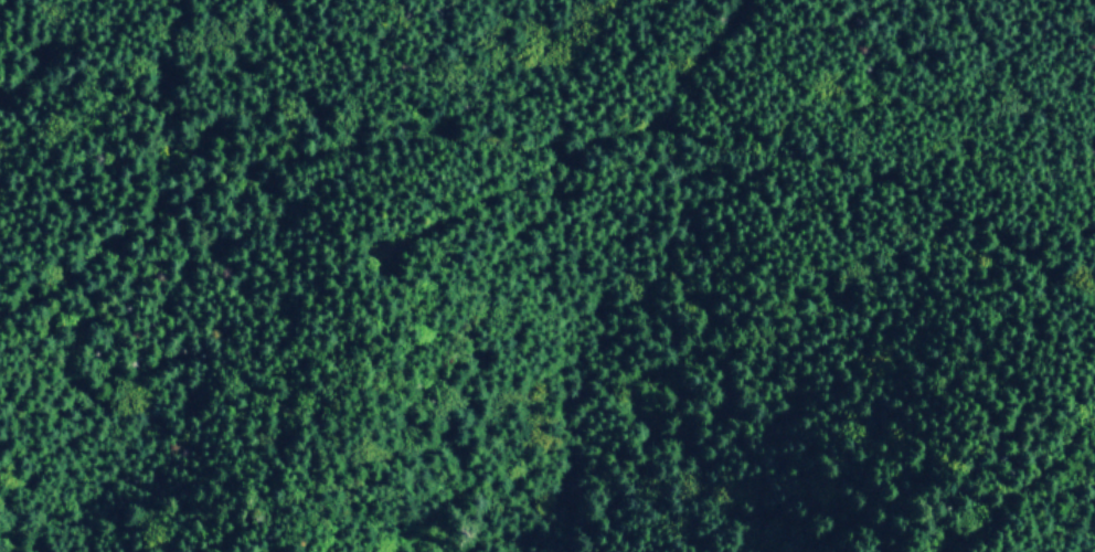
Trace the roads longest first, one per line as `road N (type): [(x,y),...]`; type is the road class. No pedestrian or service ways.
road 1 (track): [(1094,300),(886,181),(635,129),(570,150),(401,132),(325,152),(148,217),(0,315)]
road 2 (track): [(570,150),(557,164),(458,211),(364,269)]
road 3 (track): [(946,551),(1025,486),(1094,408)]
road 4 (track): [(661,130),(681,81),(744,0)]

